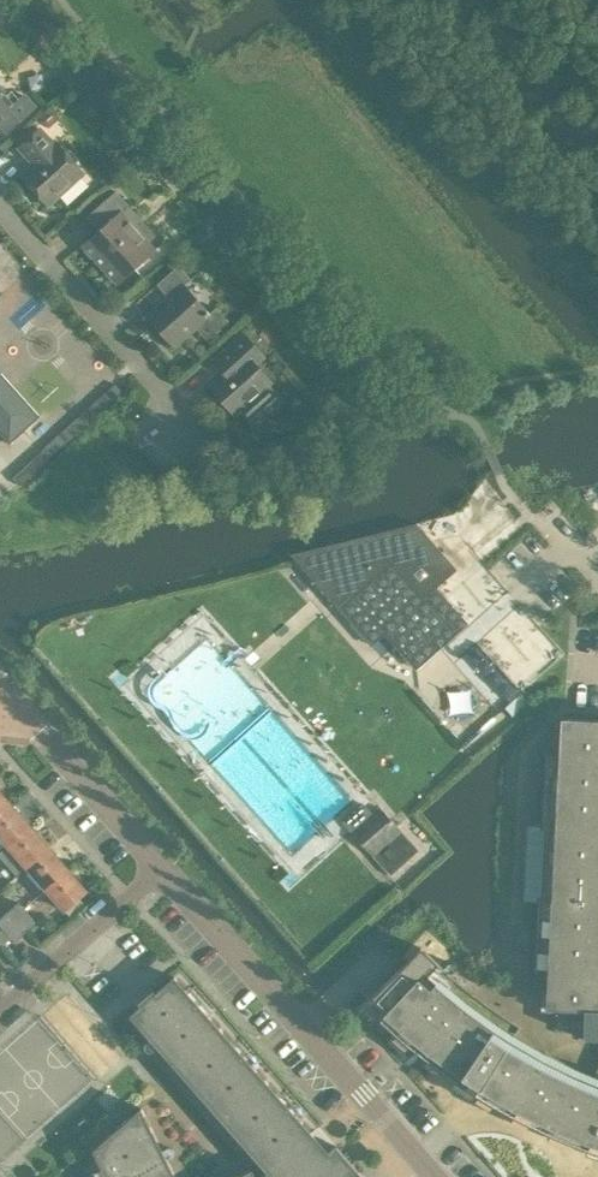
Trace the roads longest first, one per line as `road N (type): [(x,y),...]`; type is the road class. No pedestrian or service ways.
road 1 (tertiary): [(432,1176),(158,868)]
road 2 (residential): [(215,443),(0,206)]
road 3 (tertiary): [(158,868),(14,702)]
road 4 (residential): [(158,868),(0,1012)]

